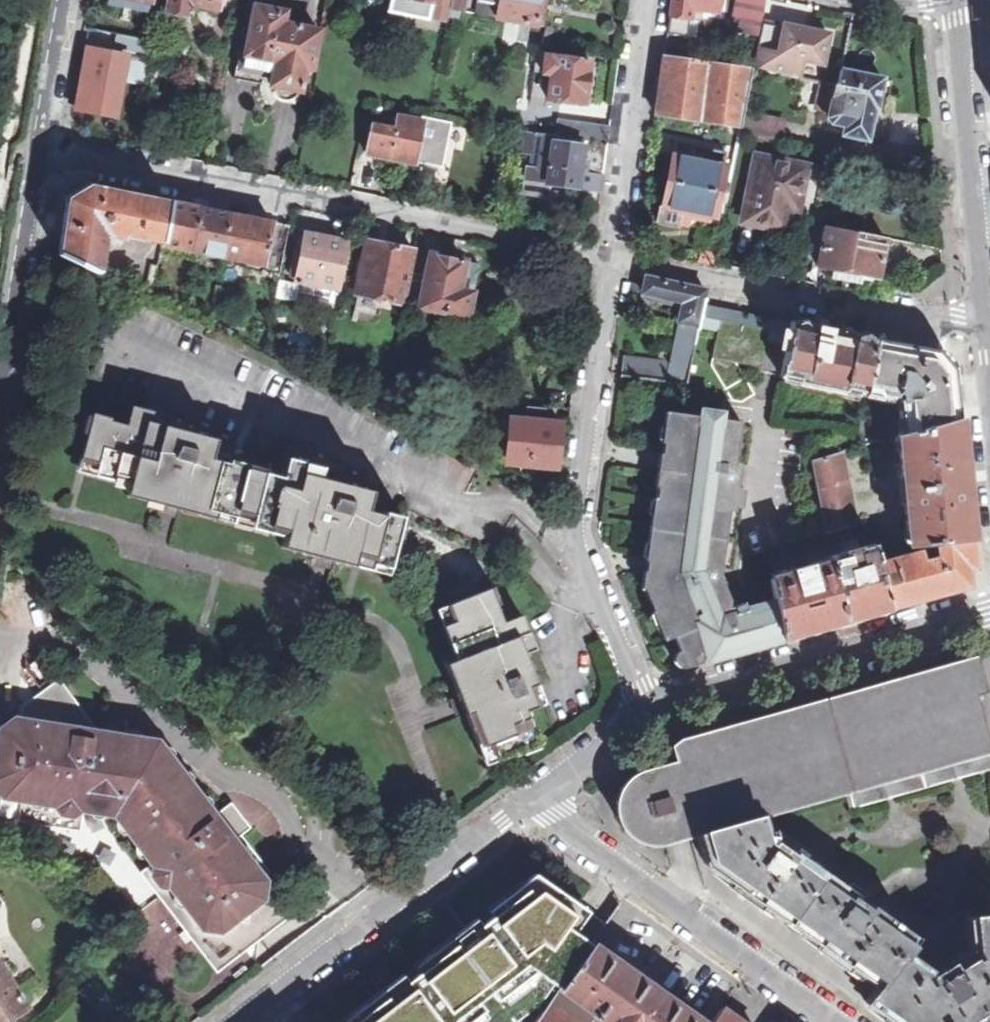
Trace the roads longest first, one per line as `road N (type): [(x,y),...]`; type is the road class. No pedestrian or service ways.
road 1 (residential): [(43,159),(618,258)]
road 2 (residential): [(828,1021),(530,798)]
road 3 (residential): [(618,258),(983,328)]
road 4 (residential): [(530,798),(236,1021)]
road 5 (residential): [(647,711),(989,612)]
road 6 (residential): [(952,0),(983,328)]
road 7 (residential): [(618,258),(584,509),(587,571)]
road 8 (residential): [(651,0),(618,258)]
road 9 (residential): [(0,414),(43,159)]
road 10 (residential): [(43,159),(71,0)]
road 11 (residential): [(647,711),(587,571)]
road 12 (residential): [(530,798),(647,711)]

